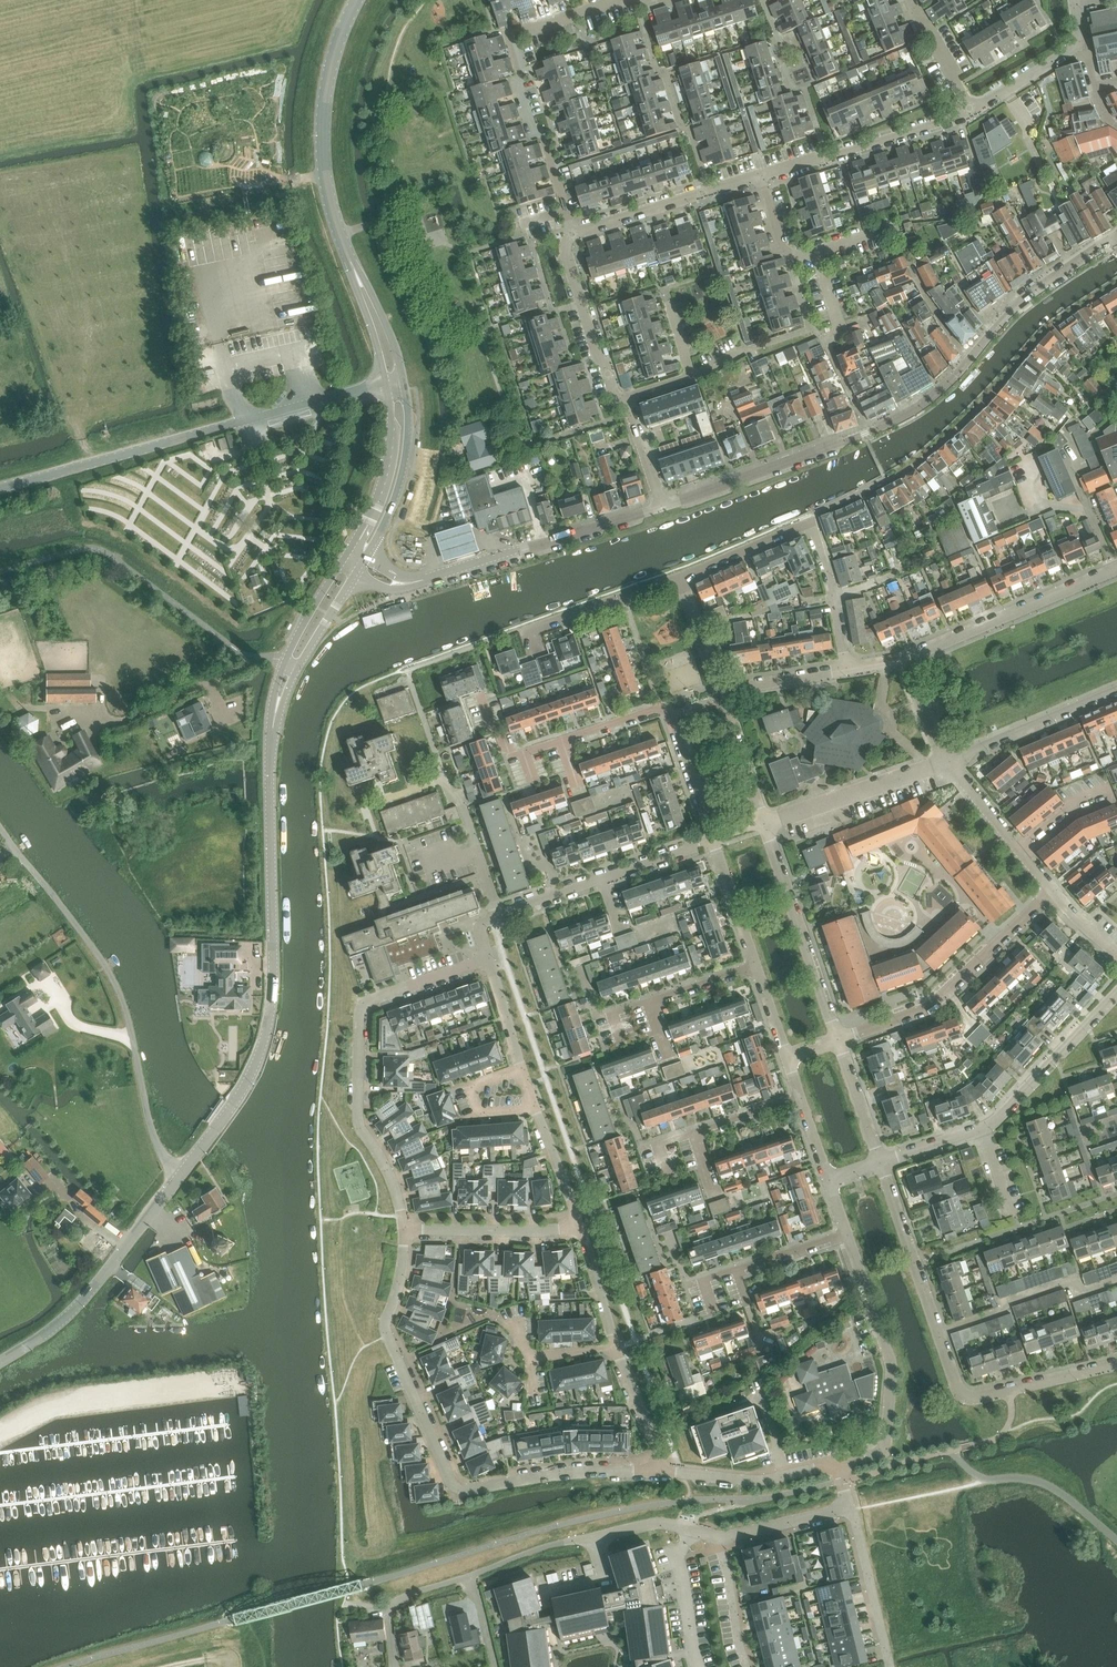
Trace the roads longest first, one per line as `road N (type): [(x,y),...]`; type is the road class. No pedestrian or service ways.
road 1 (residential): [(665,1472),(457,1490),(386,1332),(407,1233)]
road 2 (secondary): [(180,1177),(237,1097),(266,1030),(273,724)]
road 3 (tertiary): [(385,382),(0,488)]
road 4 (unclassified): [(180,1177),(152,1134),(125,1010),(102,963),(0,831)]
road 5 (tertiary): [(665,509),(910,412),(940,392),(993,333)]
road 6 (residential): [(407,1233),(387,1170),(360,1130),(361,1006),(488,961)]
road 7 (residential): [(694,1532),(661,1522),(562,1542),(389,1604)]
road 8 (residential): [(565,208),(518,87),(523,76),(510,35),(620,0)]
road 9 (residential): [(1011,1391),(976,1397),(959,1390),(882,1164)]
road 10 (residential): [(839,1042),(927,1010),(1053,892)]
road 11 (tertiary): [(412,584),(665,509)]
road 12 (secondary): [(0,1366),(85,1302),(180,1177)]
road 13 (residential): [(562,741),(670,711),(714,843)]
road 14 (residential): [(1116,571),(903,661)]
road 15 (residential): [(839,1042),(765,825)]
road 16 (residential): [(758,178),(972,110)]
road 17 (residential): [(1019,848),(1070,805),(1105,791),(1109,801),(1074,815),(1027,857)]
road 18 (secondary): [(329,207),(323,96),(357,0)]
road 19 (residential): [(765,825),(949,763)]
road 20 (residential): [(573,233),(758,178)]
road 21 (residential): [(628,397),(613,400),(564,250),(573,233)]
road 22 (residential): [(987,1130),(1116,995)]
road 23 (secondary): [(367,557),(406,454),(401,378)]
road 24 (secondary): [(401,378),(329,207)]
road 25 (secondary): [(385,382),(385,472),(344,558)]
road 26 (secondary): [(329,207),(385,382)]
road 27 (residential): [(949,763),(1116,691)]
road 28 (residential): [(840,1462),(764,1481),(665,1472)]
road 29 (residential): [(407,1233),(582,1231)]
road 30 (unclassified): [(135,716),(253,657),(286,663)]
road 31 (residential): [(522,631),(678,576)]
road 32 (unclassified): [(891,1666),(852,1510)]
road 33 (residential): [(477,857),(458,797),(444,783),(377,805)]
road 34 (tertiary): [(993,333),(1022,301),(1114,242)]
road 35 (residential): [(845,672),(836,601),(814,524)]
road 36 (residential): [(678,576),(814,524)]
road 37 (track): [(247,1666),(247,1645),(234,1640),(129,1666)]
road 38 (residential): [(765,825),(716,691)]
road 39 (residential): [(694,1532),(679,1561),(699,1666)]
road 40 (residential): [(850,1235),(893,1367)]
road 41 (residential): [(852,1510),(717,1539)]
road 42 (residential): [(523,1071),(472,1090),(481,1115),(538,1114)]
road 43 (residential): [(665,1472),(617,1349)]
road 44 (residential): [(972,110),(1084,42)]
road 45 (residential): [(716,691),(845,672)]
road 46 (residential): [(746,1666),(717,1539)]
road 47 (residential): [(714,843),(756,966)]
road 48 (residential): [(882,1164),(839,1042)]
road 49 (residential): [(912,0),(972,110)]
road 50 (residential): [(582,1231),(538,1114)]
road 51 (residential): [(1116,571),(1067,457)]
road 52 (residential): [(617,1349),(582,1231)]
road 53 (residential): [(716,691),(678,576)]
road 54 (secondary): [(344,558),(286,663)]

